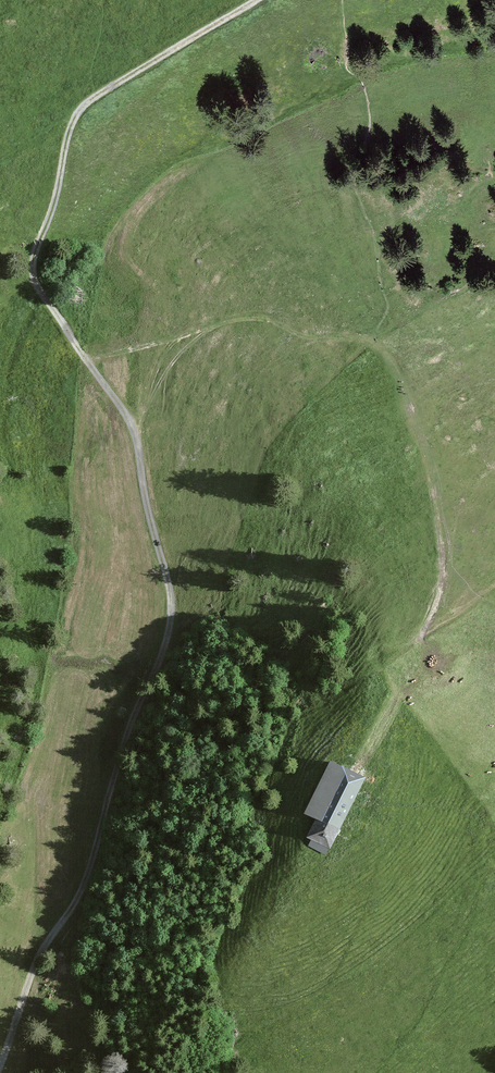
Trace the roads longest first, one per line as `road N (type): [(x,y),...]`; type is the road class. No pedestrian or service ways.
road 1 (track): [(89,361),(129,424),(166,596),(153,660),(68,909),(36,959),(0,1055)]
road 2 (track): [(89,361),(195,326),(262,318),(277,330),(355,338),(413,371),(432,414),(436,573),(422,635),(375,747)]
road 3 (track): [(260,0),(79,114),(32,265),(89,361)]

